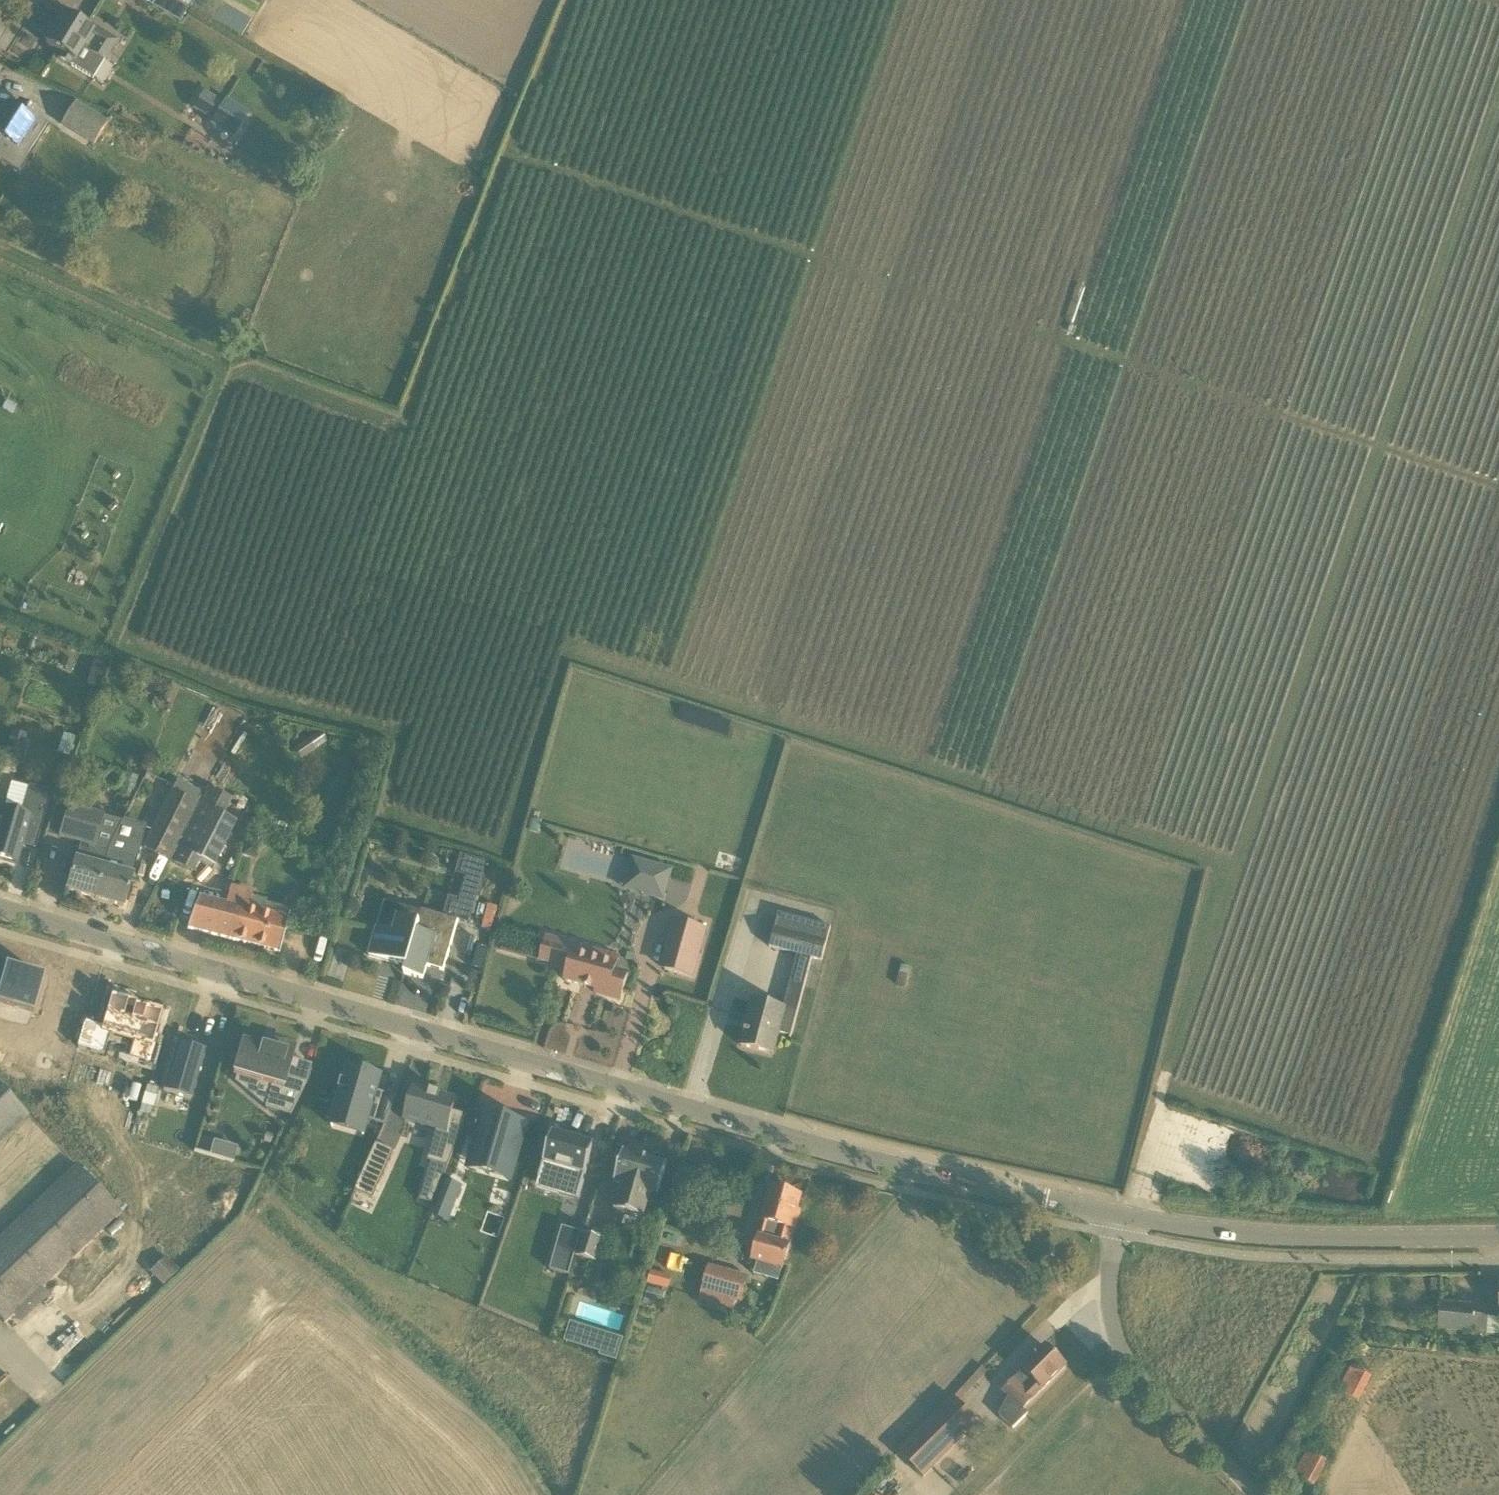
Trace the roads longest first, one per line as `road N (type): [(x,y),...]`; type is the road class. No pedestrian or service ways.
road 1 (unclassified): [(1121,1214),(787,1139),(0,908)]
road 2 (unclassified): [(1121,1214),(1319,1237),(1498,1233)]
road 3 (unclassified): [(1258,1494),(1110,1328),(1121,1214)]

